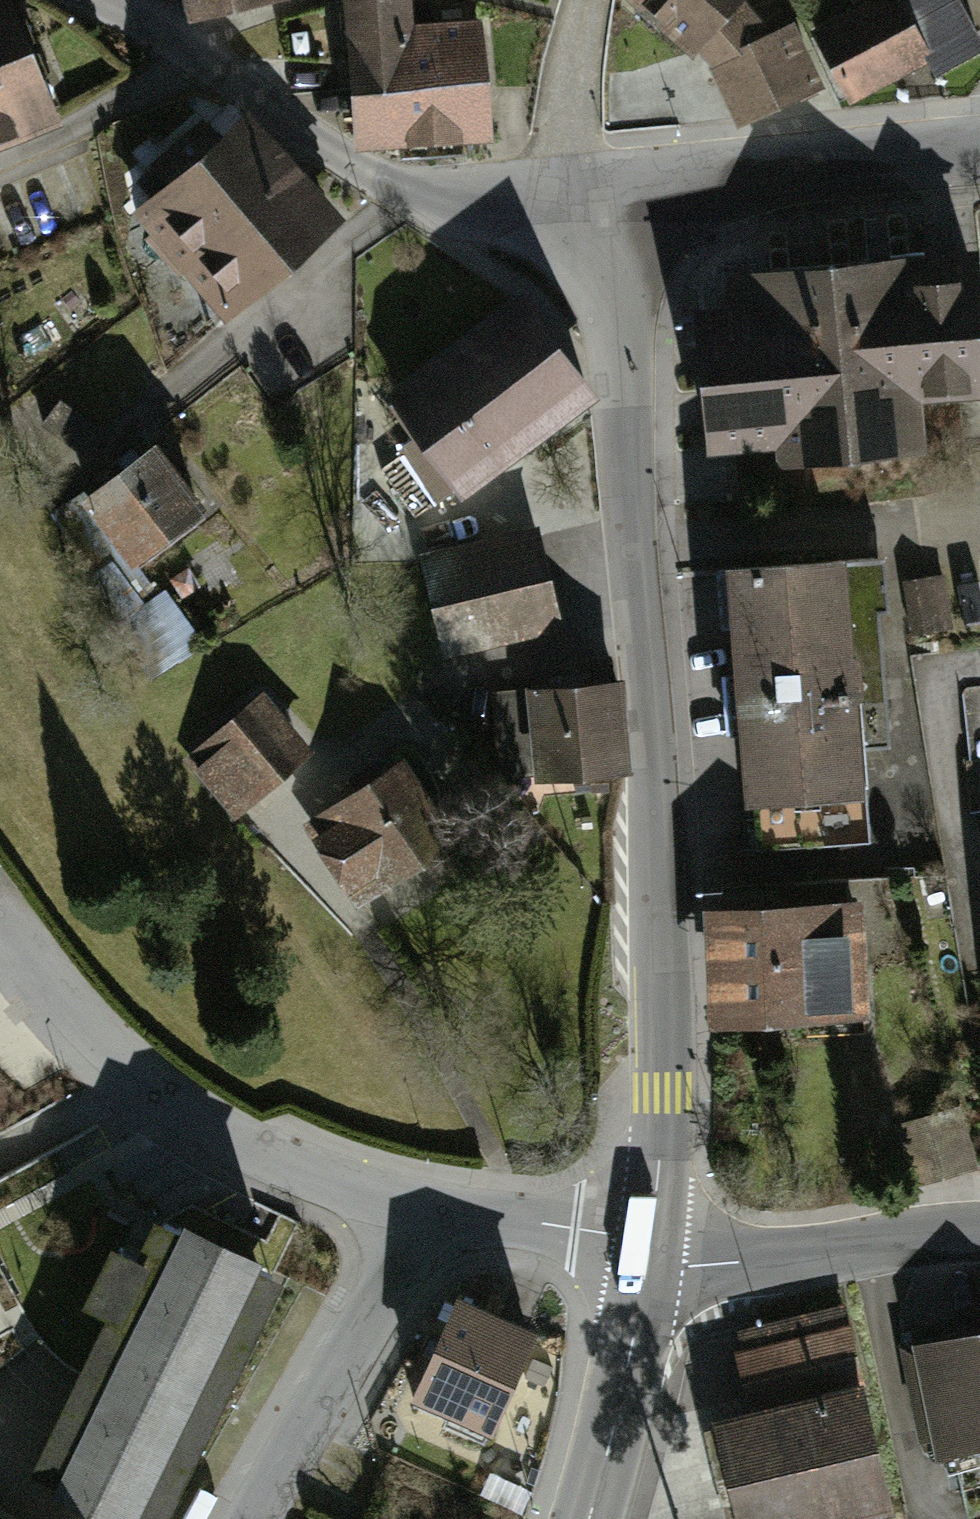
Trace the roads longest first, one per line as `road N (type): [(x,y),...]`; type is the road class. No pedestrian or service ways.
road 1 (residential): [(648,1249),(658,881),(601,218)]
road 2 (residential): [(601,218),(468,208),(357,181),(104,0)]
road 3 (residential): [(0,923),(101,1060),(225,1143),(374,1206)]
road 4 (residential): [(601,218),(769,178),(979,153)]
road 5 (residential): [(236,1518),(374,1206)]
road 6 (residential): [(648,1249),(979,1246)]
road 7 (residential): [(374,1206),(648,1249)]
road 8 (tertiary): [(587,1518),(604,1468),(648,1249)]
road 9 (residential): [(589,0),(576,79),(601,218)]

